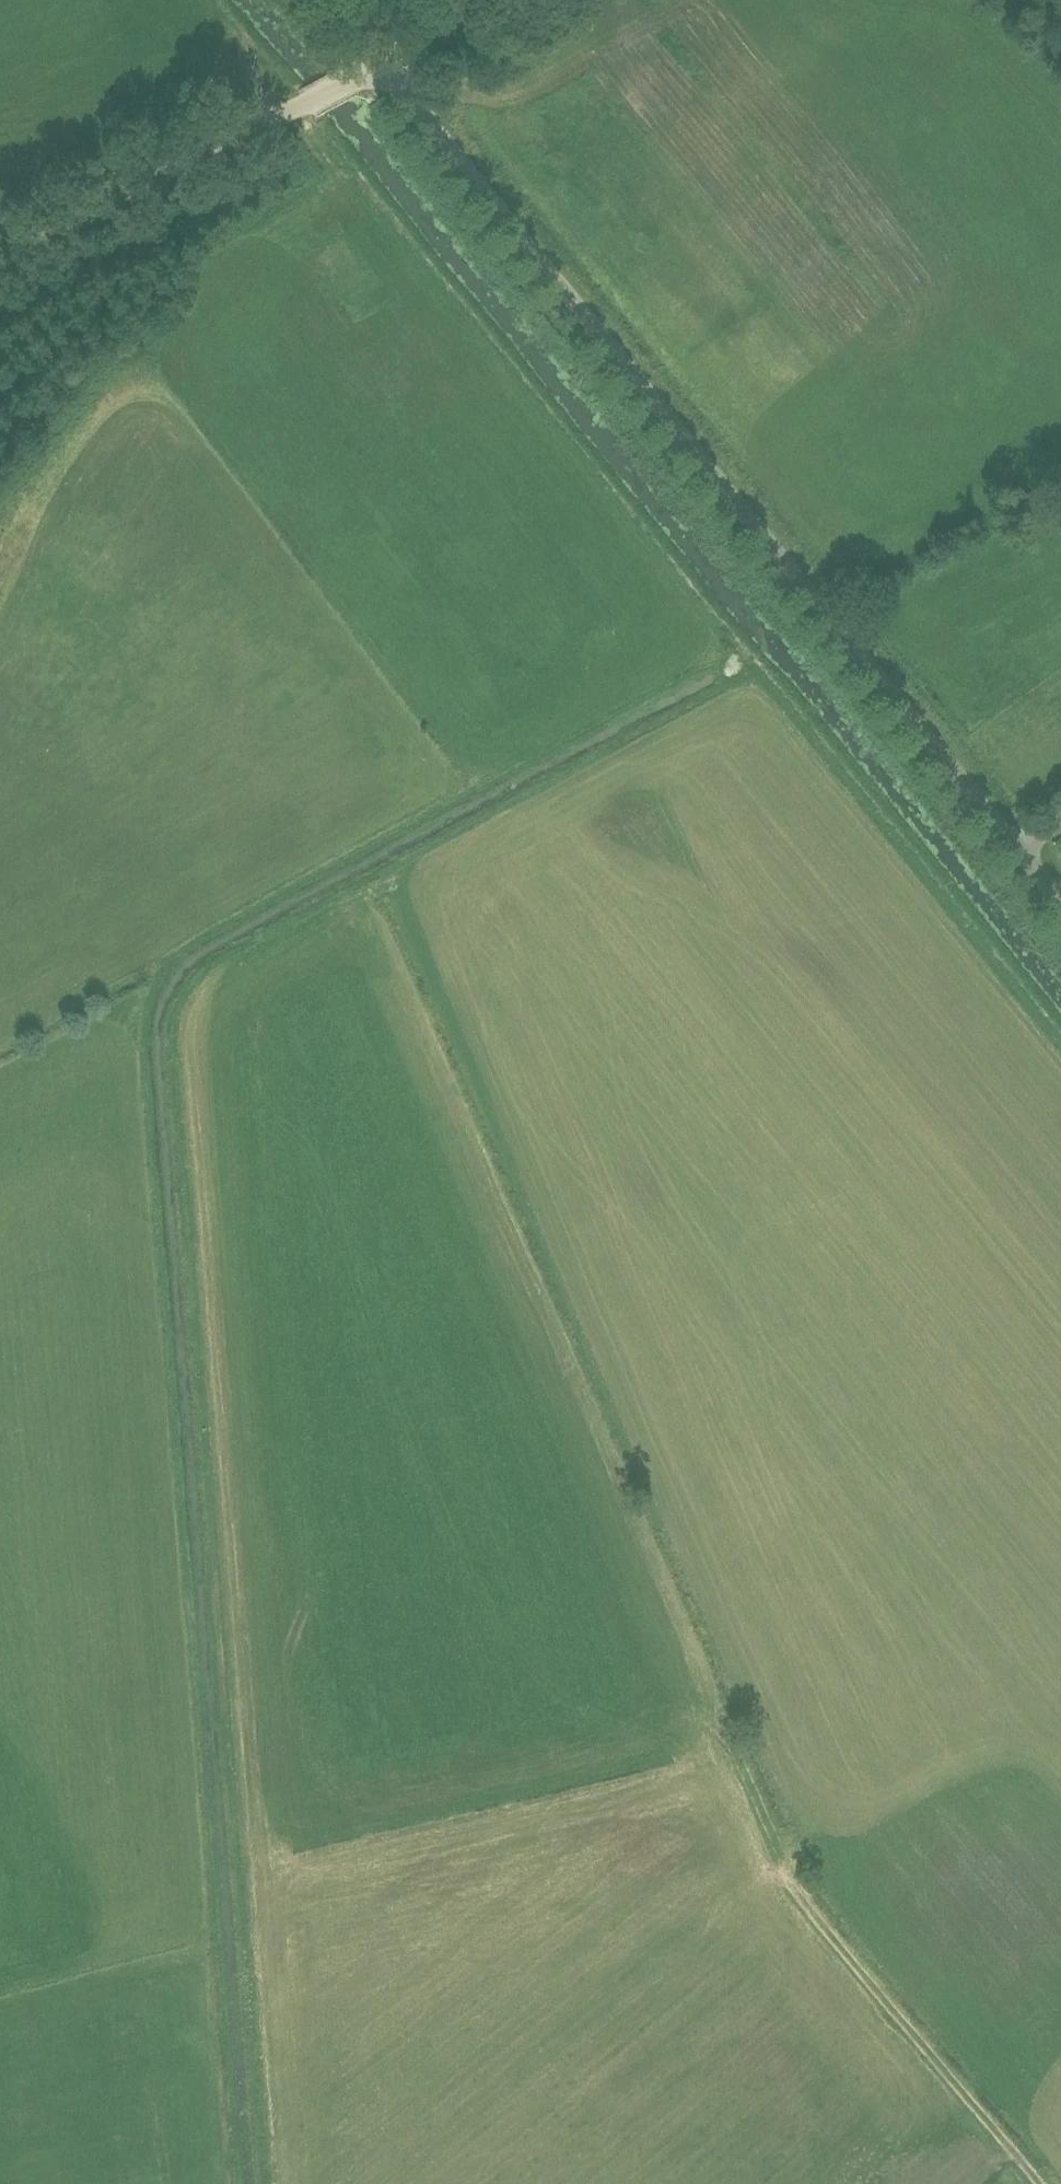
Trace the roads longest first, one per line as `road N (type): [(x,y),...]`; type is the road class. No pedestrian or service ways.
road 1 (unclassified): [(1060,907),(381,58)]
road 2 (unclassified): [(0,261),(381,58)]
road 3 (track): [(381,58),(487,0)]

